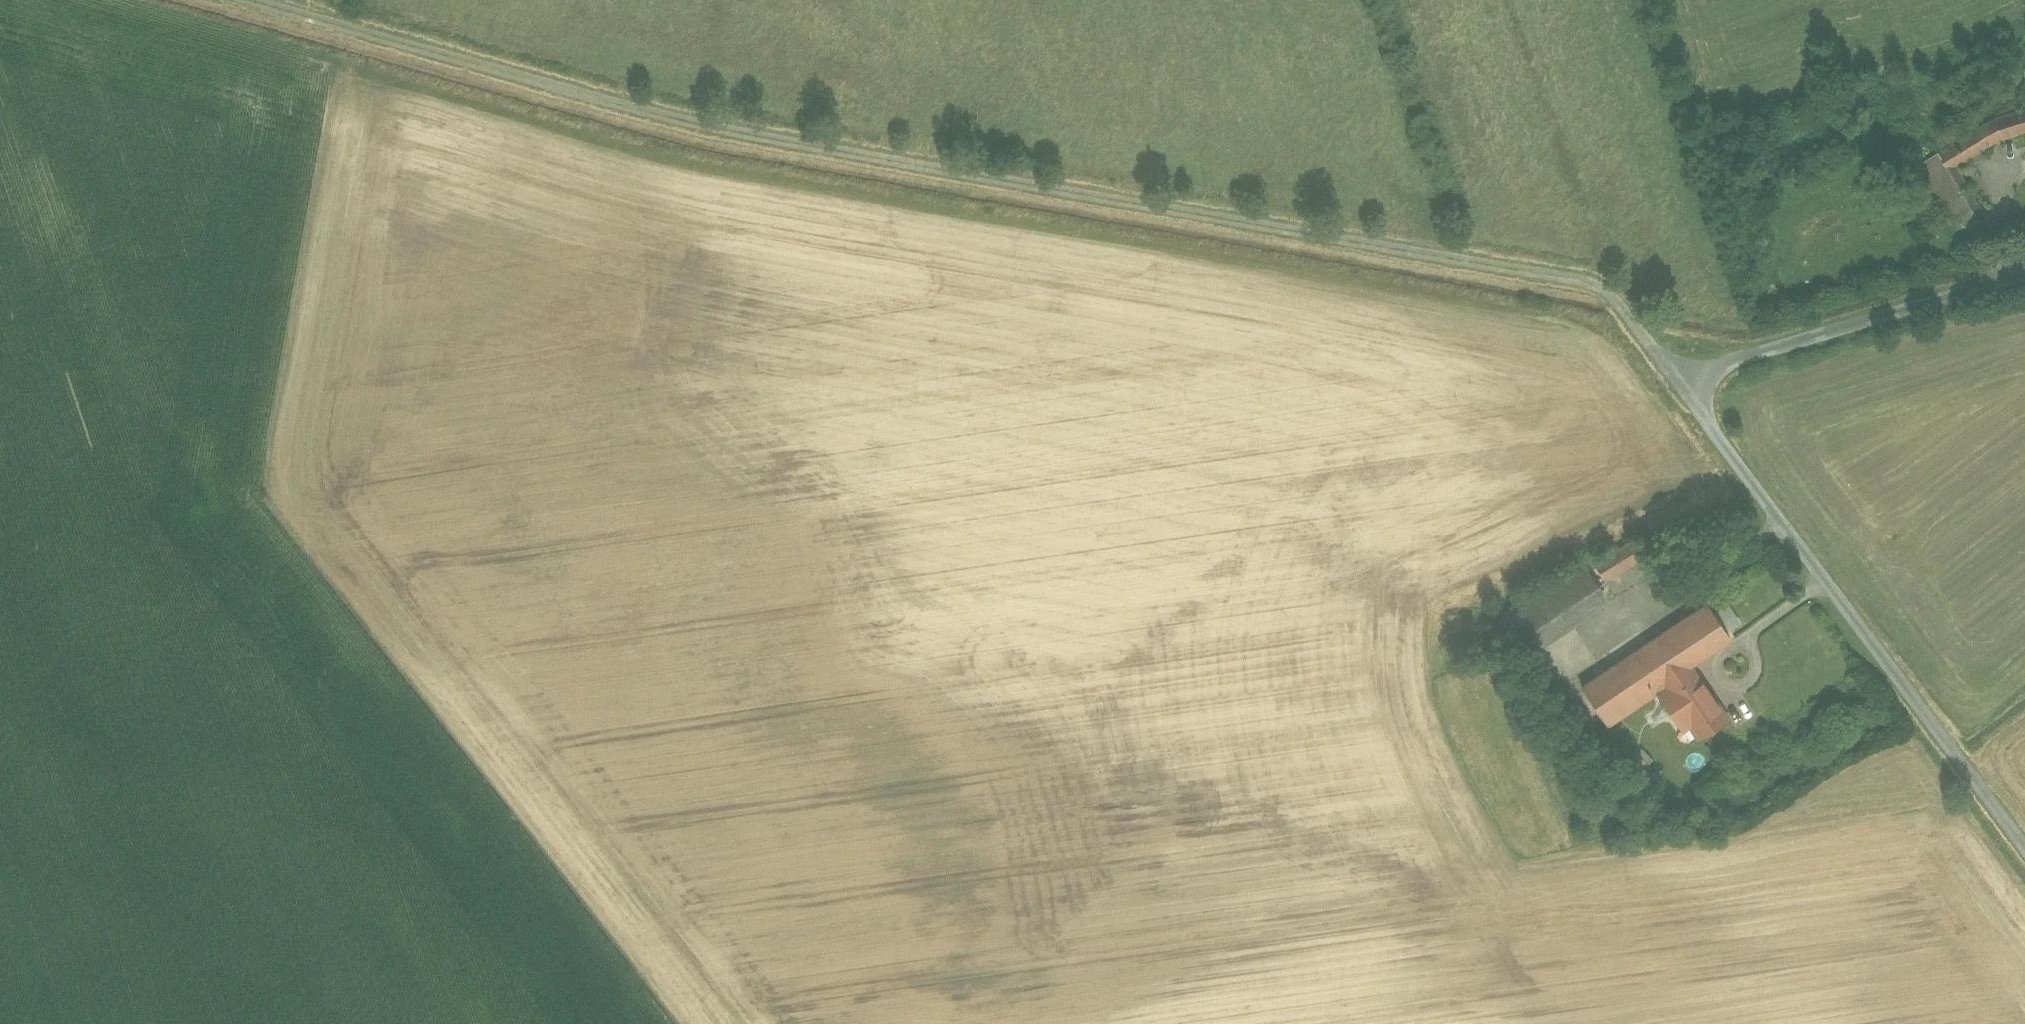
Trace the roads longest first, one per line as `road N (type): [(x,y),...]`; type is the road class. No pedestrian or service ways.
road 1 (unclassified): [(1678,380),(1622,306),(1590,285),(669,117),(254,0)]
road 2 (residential): [(1678,380),(2024,842)]
road 3 (residential): [(2024,272),(1678,380)]

